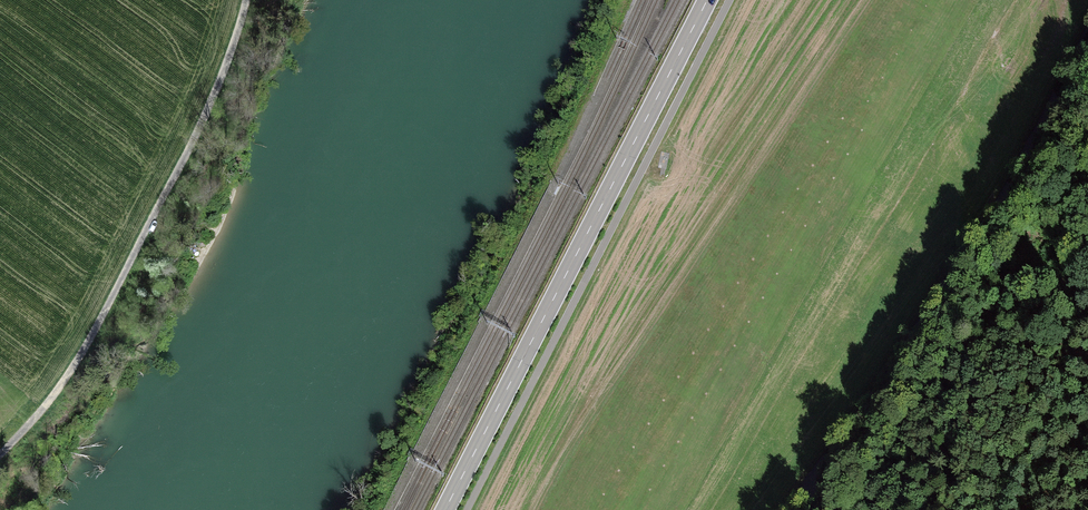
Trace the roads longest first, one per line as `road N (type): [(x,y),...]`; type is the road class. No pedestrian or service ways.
road 1 (track): [(466,509),(729,0)]
road 2 (primary): [(447,509),(706,0)]
road 3 (track): [(243,0),(228,58),(67,374),(0,447)]

